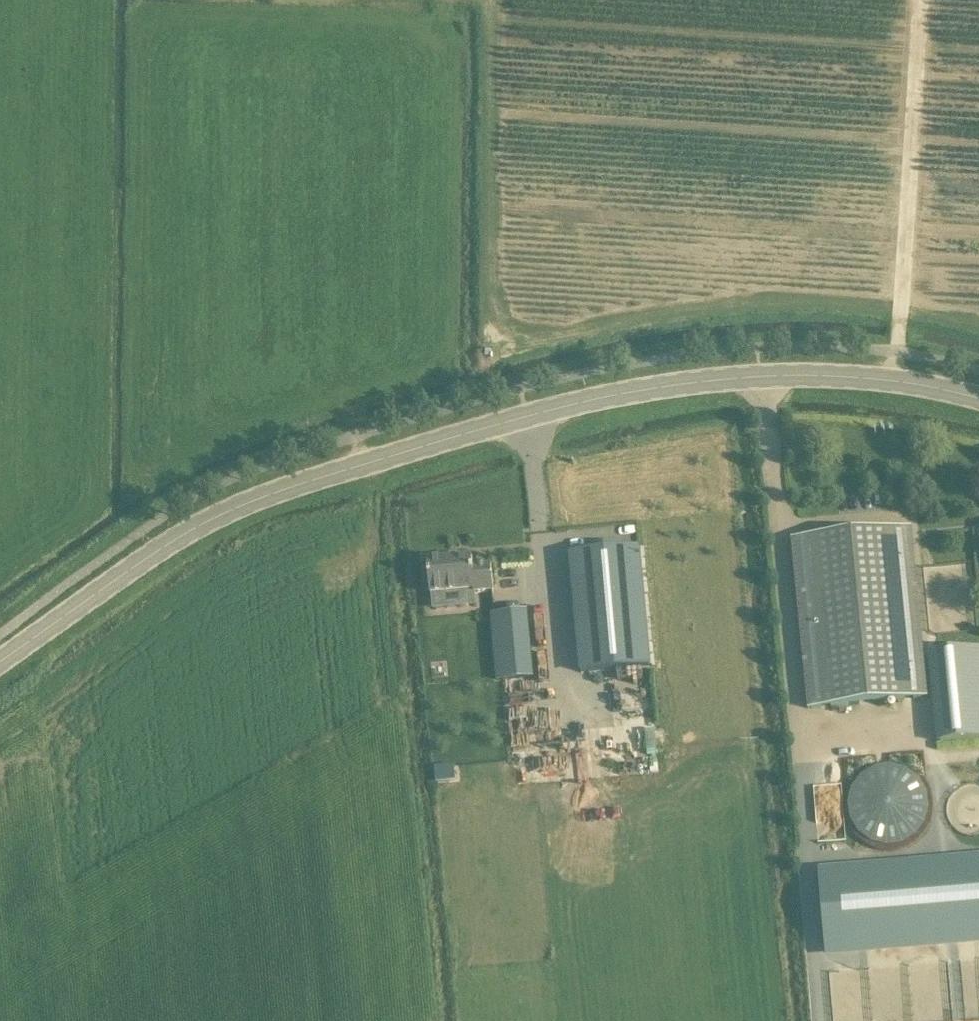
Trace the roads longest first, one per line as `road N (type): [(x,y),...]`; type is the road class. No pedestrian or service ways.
road 1 (secondary): [(0,659),(144,559),(243,504),(586,399),(801,375),(978,398)]

